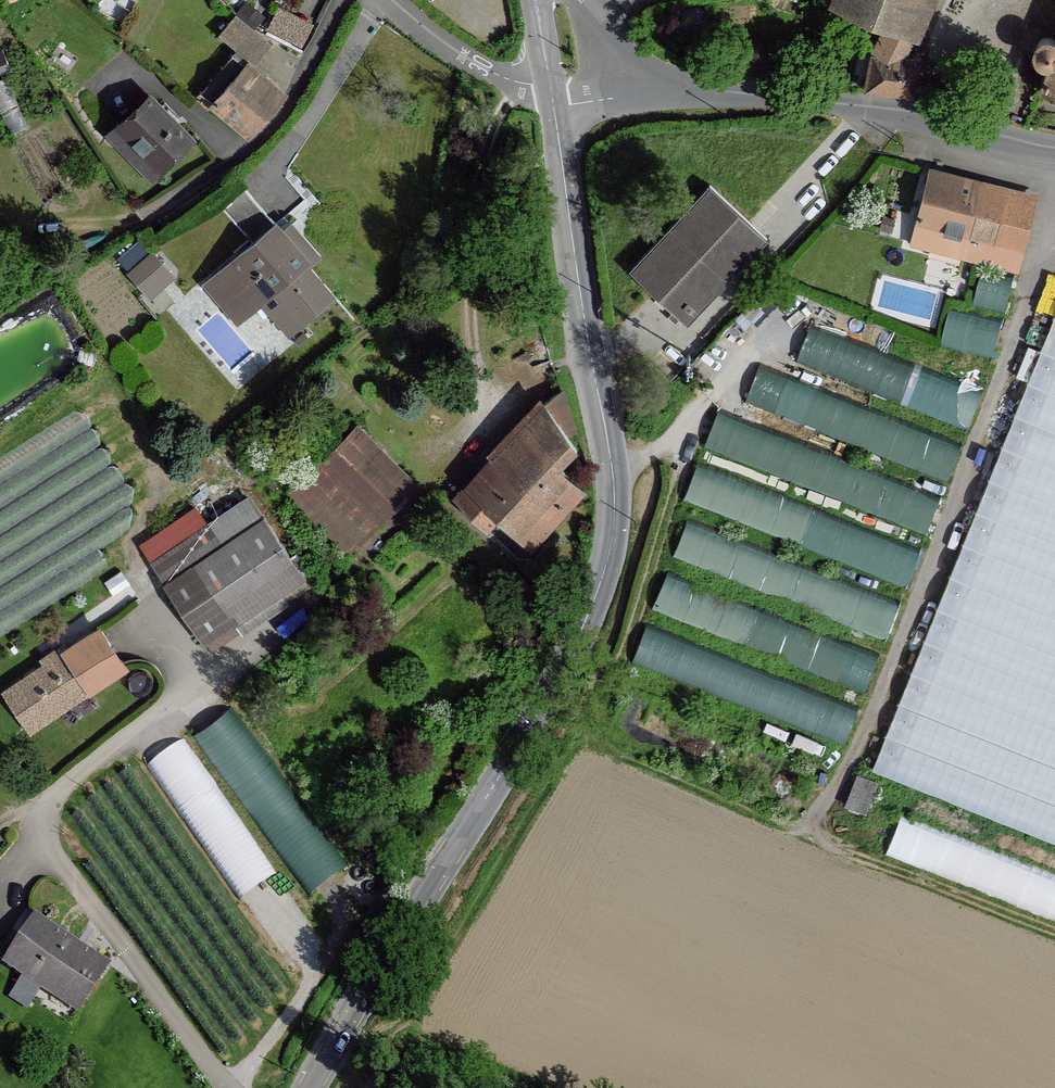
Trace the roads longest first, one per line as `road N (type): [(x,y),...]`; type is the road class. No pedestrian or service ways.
road 1 (tertiary): [(553,93),(613,472),(605,571),(555,685),(310,1087)]
road 2 (track): [(793,827),(628,763),(587,767),(551,787),(534,809),(400,1028),(378,1045),(325,1061)]
road 3 (track): [(672,440),(684,453),(681,473),(621,668),(551,787)]
road 4 (unclassified): [(1054,147),(869,106),(685,98)]
road 5 (track): [(613,472),(672,440),(788,310)]
road 6 (track): [(842,841),(887,869),(1054,936)]
road 7 (residential): [(553,93),(480,64),(390,0)]
road 8 (unclassified): [(685,98),(585,0)]
road 9 (unclassified): [(685,98),(553,93)]

